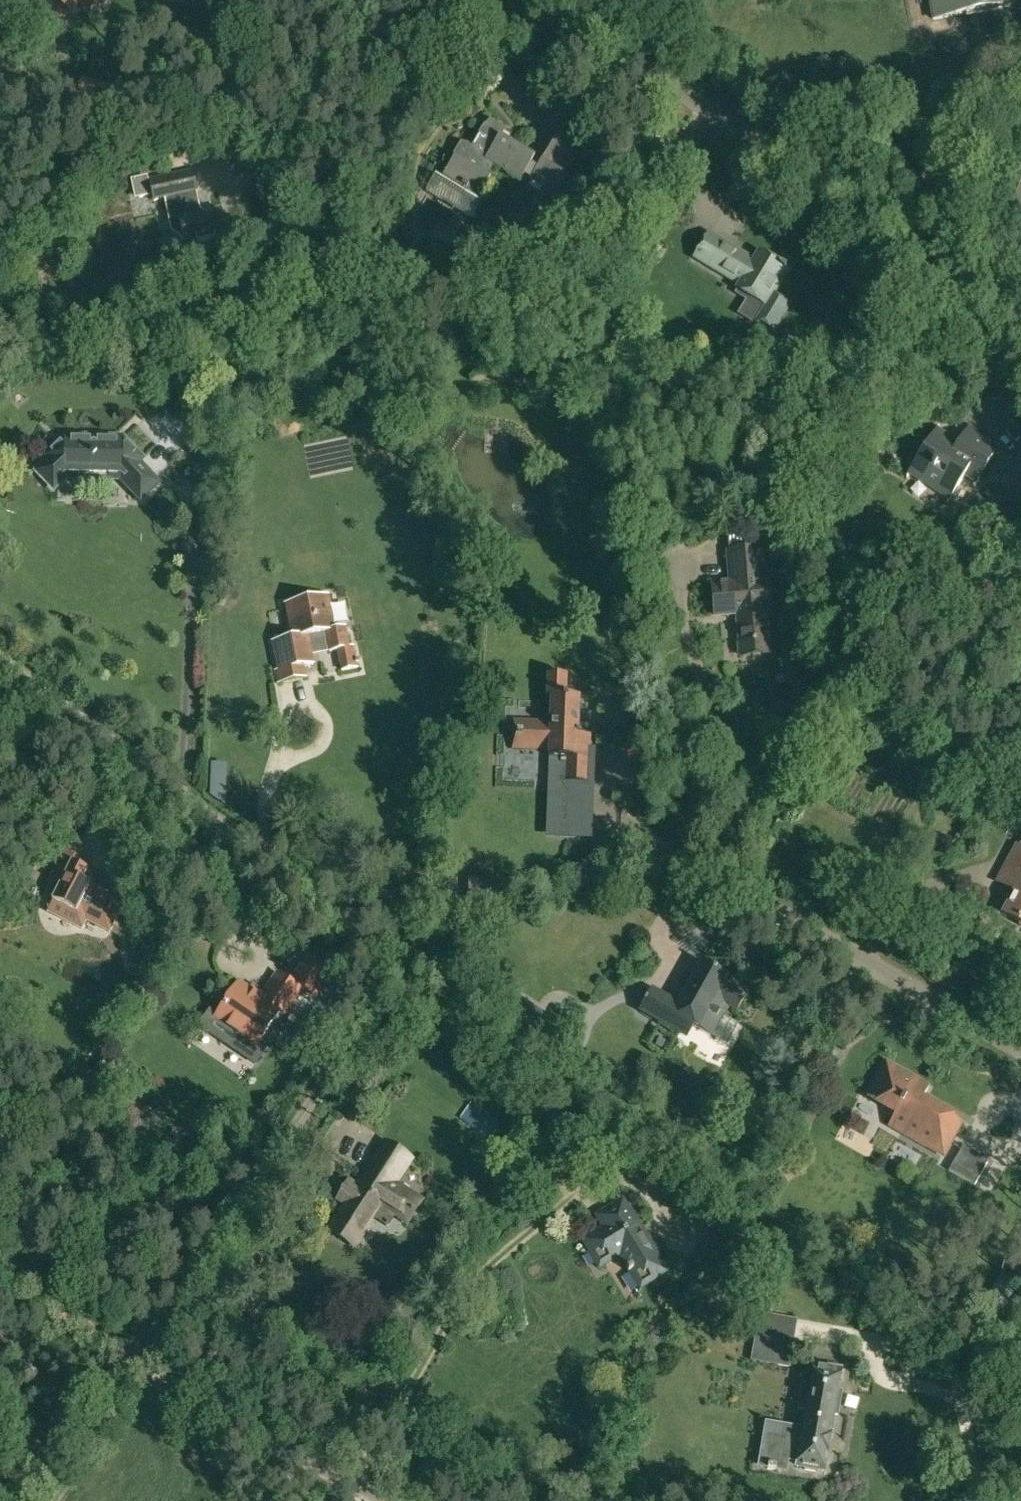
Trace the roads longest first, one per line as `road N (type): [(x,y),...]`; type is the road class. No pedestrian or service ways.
road 1 (residential): [(184,777),(354,891),(383,919),(390,959),(360,1019),(142,1353)]
road 2 (residential): [(1020,296),(530,0)]
road 3 (residential): [(659,852),(1020,1057)]
road 4 (unclassified): [(404,1500),(142,1353)]
road 5 (track): [(142,1353),(45,1500)]
road 6 (unclassified): [(142,1353),(0,1252)]

